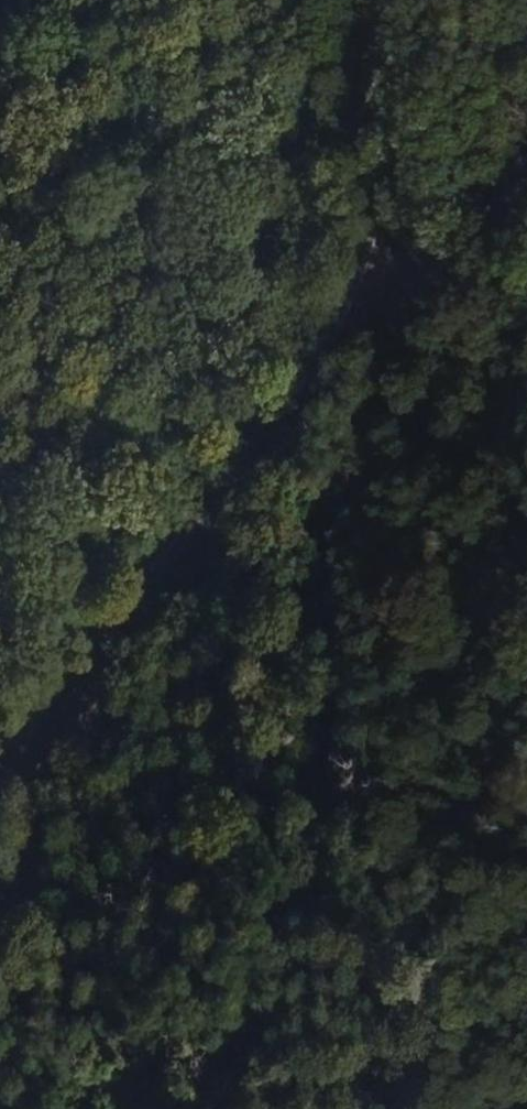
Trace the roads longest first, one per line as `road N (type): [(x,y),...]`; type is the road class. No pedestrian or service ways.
road 1 (track): [(191,1108),(233,1037),(309,863),(333,747),(332,624),(356,476),(433,319),(423,287),(377,263)]
road 2 (secondary): [(390,0),(386,210),(377,263),(349,317),(274,431),(0,750)]

